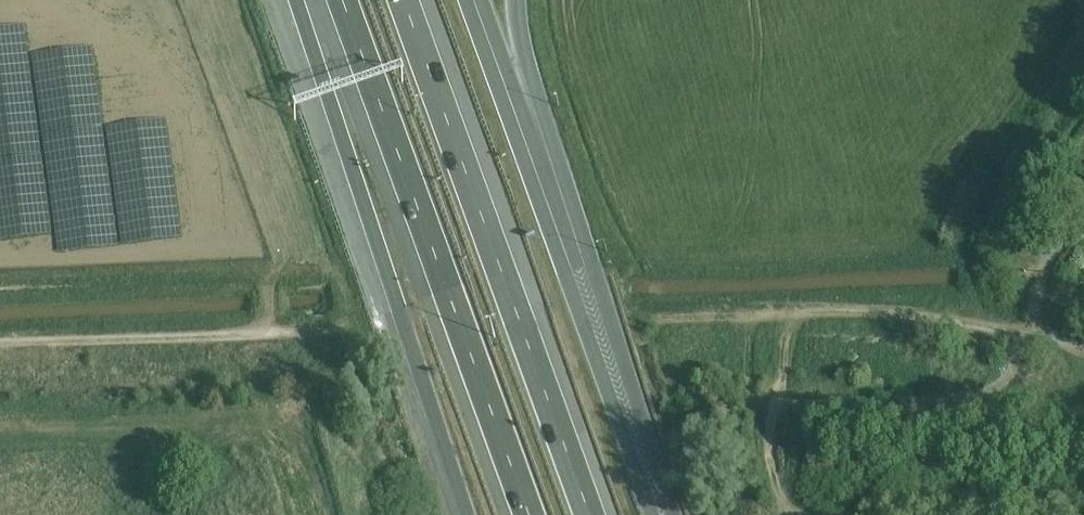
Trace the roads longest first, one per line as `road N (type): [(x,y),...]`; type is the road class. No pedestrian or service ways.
road 1 (motorway): [(594,514),(403,0)]
road 2 (motorway): [(658,514),(468,0)]
road 3 (motorway): [(339,0),(526,514)]
road 4 (motorway): [(295,0),(470,514)]
road 5 (motorway): [(669,514),(519,40),(515,0)]
road 6 (unclassified): [(271,334),(0,344)]

